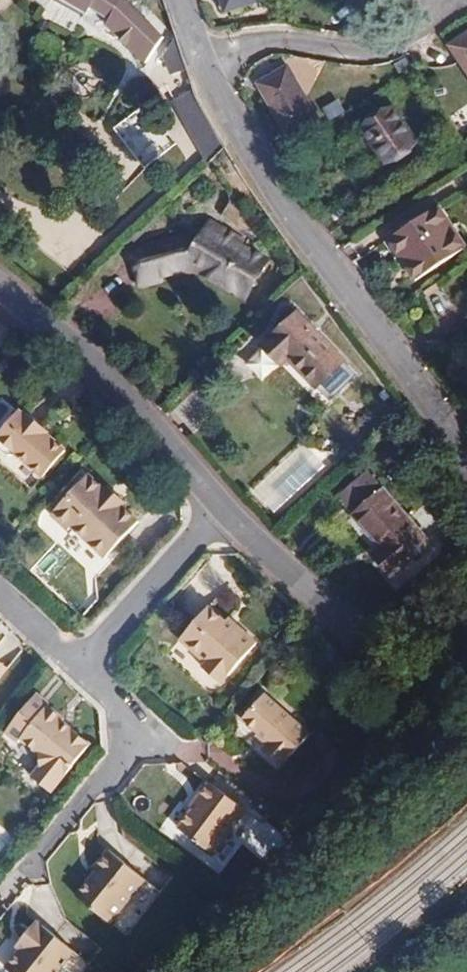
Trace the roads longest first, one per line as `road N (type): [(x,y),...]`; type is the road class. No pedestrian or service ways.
road 1 (residential): [(466,462),(243,146),(205,71)]
road 2 (residential): [(225,512),(100,368),(0,281)]
road 3 (residential): [(85,664),(144,724),(24,876)]
road 4 (residential): [(205,71),(268,42),(373,52),(404,43),(438,16),(442,0)]
road 5 (residential): [(415,680),(225,512)]
road 6 (residential): [(225,512),(85,664)]

